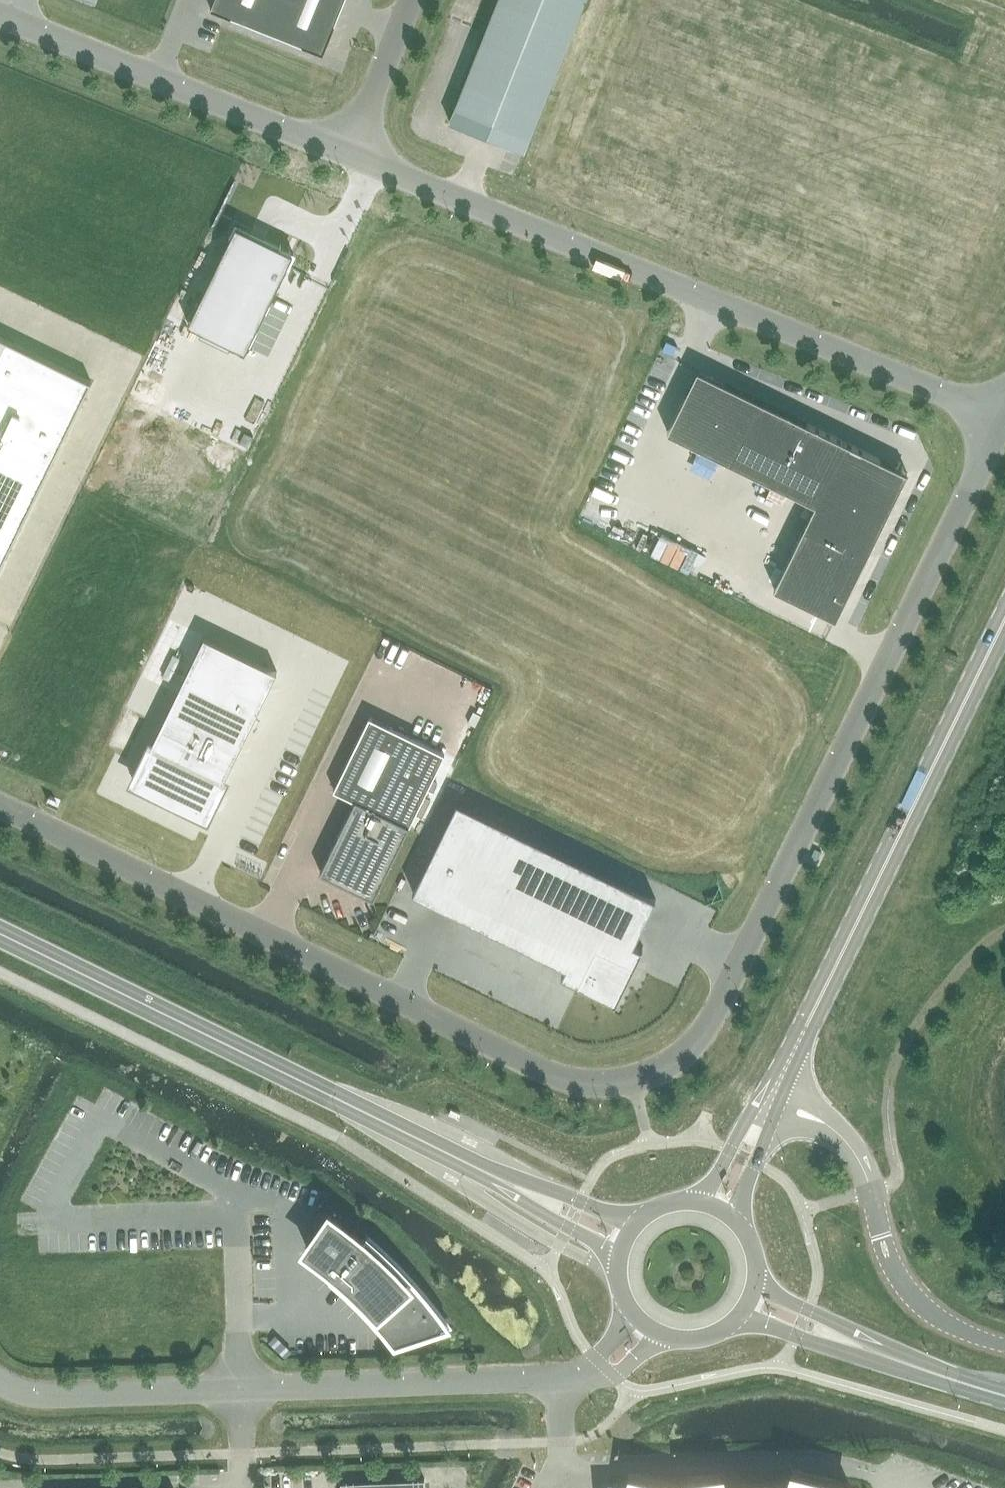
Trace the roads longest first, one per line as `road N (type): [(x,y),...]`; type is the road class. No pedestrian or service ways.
road 1 (unclassified): [(1004,418),(716,1011),(687,1050),(649,1074),(588,1084),(555,1076),(0,806)]
road 2 (unclassified): [(348,155),(1004,416)]
road 3 (unclassified): [(572,1376),(46,1395),(0,1384)]
road 4 (secondary): [(492,1176),(0,936)]
road 5 (primary): [(1004,620),(771,1099)]
road 6 (unclassified): [(0,15),(348,155)]
road 7 (unclassified): [(1004,1346),(968,1334),(918,1302),(886,1250),(855,1154),(827,1125),(771,1099)]
road 8 (unclassified): [(348,155),(410,0)]
road 9 (secondary): [(492,1176),(618,1266)]
road 10 (secondary): [(640,1221),(492,1176)]
road 11 (primary): [(734,1321),(864,1359),(878,1354)]
road 12 (primary): [(878,1354),(871,1342),(755,1279)]
road 13 (primary): [(1004,1396),(878,1354)]
road 14 (primary): [(737,1224),(772,1124),(771,1099)]
road 15 (primary): [(771,1099),(750,1115),(695,1203)]

